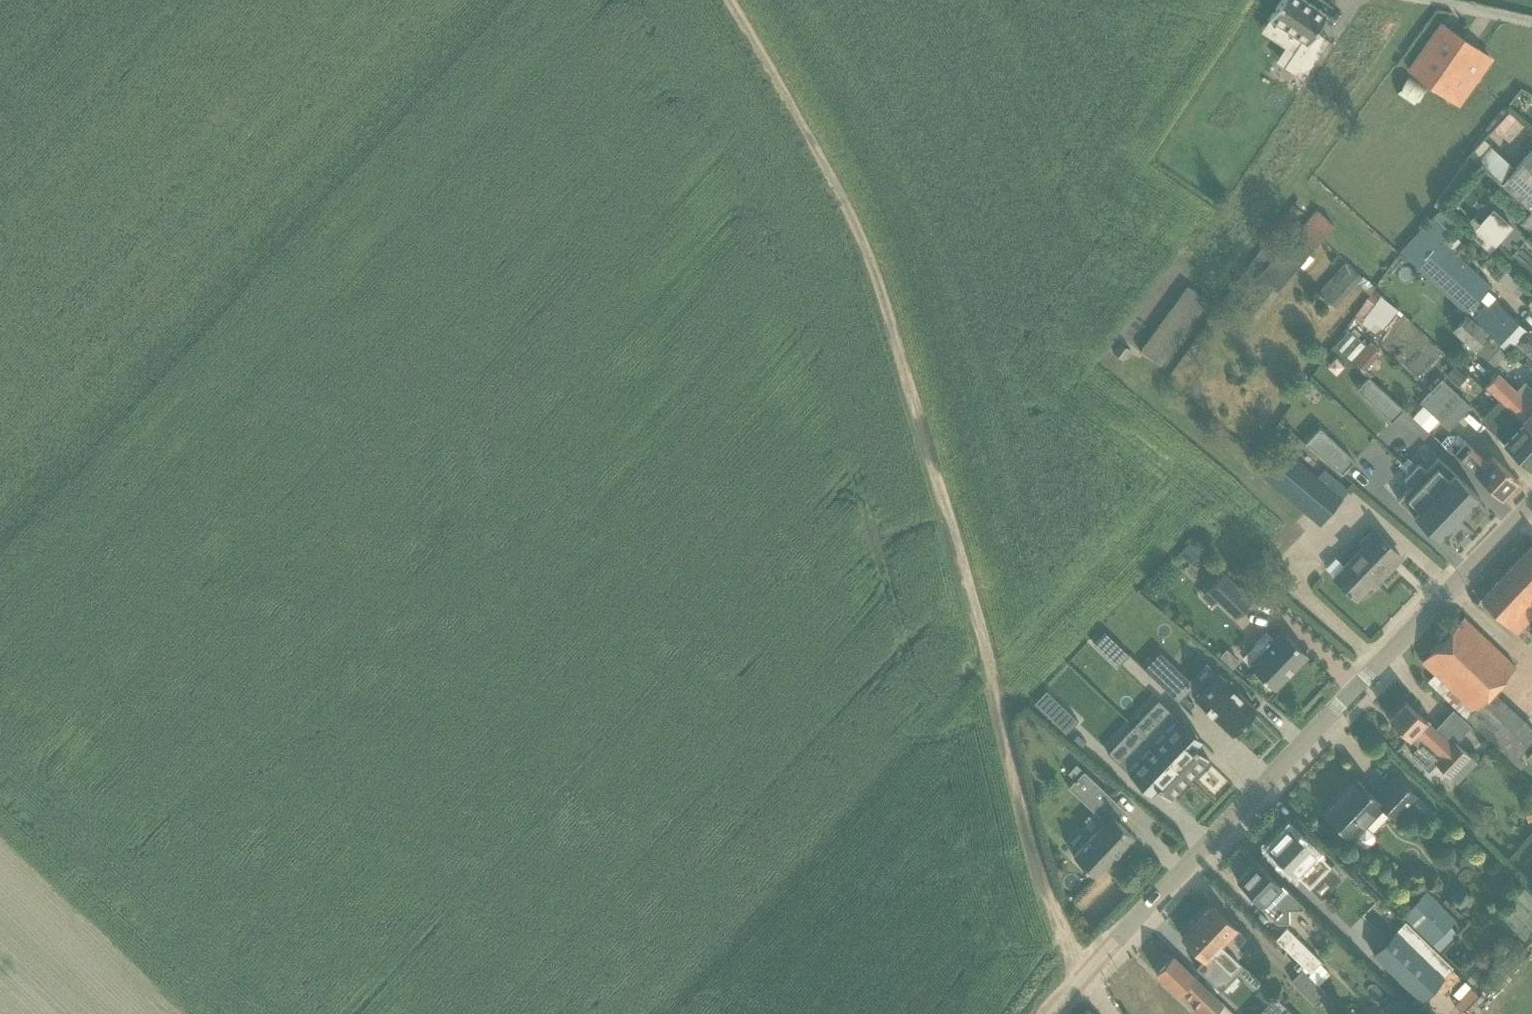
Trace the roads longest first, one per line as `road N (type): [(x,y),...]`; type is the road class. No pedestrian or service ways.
road 1 (track): [(1084,976),(1052,904),(875,284),(795,113),(728,0)]
road 2 (tertiary): [(1084,976),(1531,503)]

